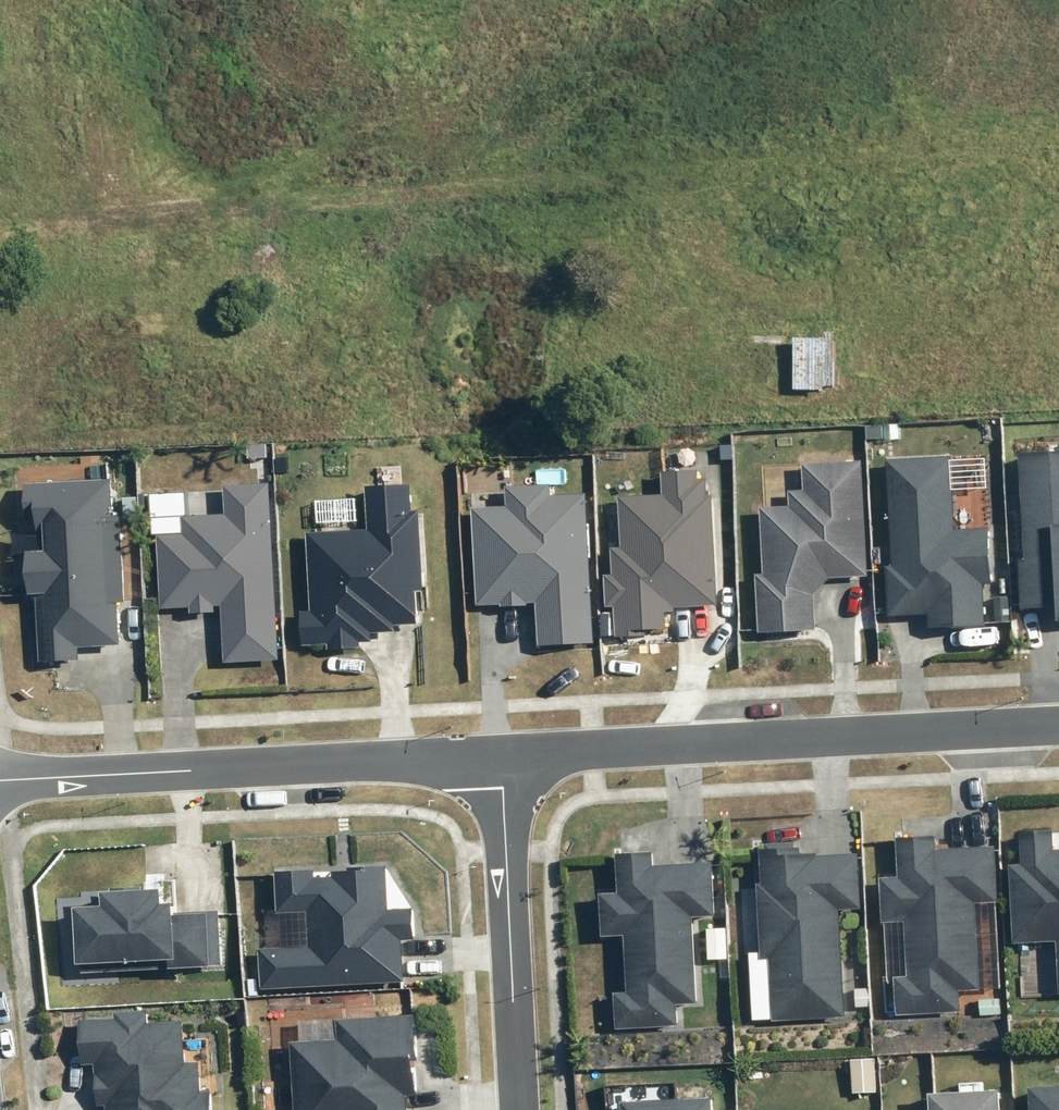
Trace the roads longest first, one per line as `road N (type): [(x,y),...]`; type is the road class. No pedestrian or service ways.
road 1 (residential): [(499,753),(1058,721)]
road 2 (residential): [(0,781),(499,753)]
road 3 (residential): [(499,753),(518,1109)]

